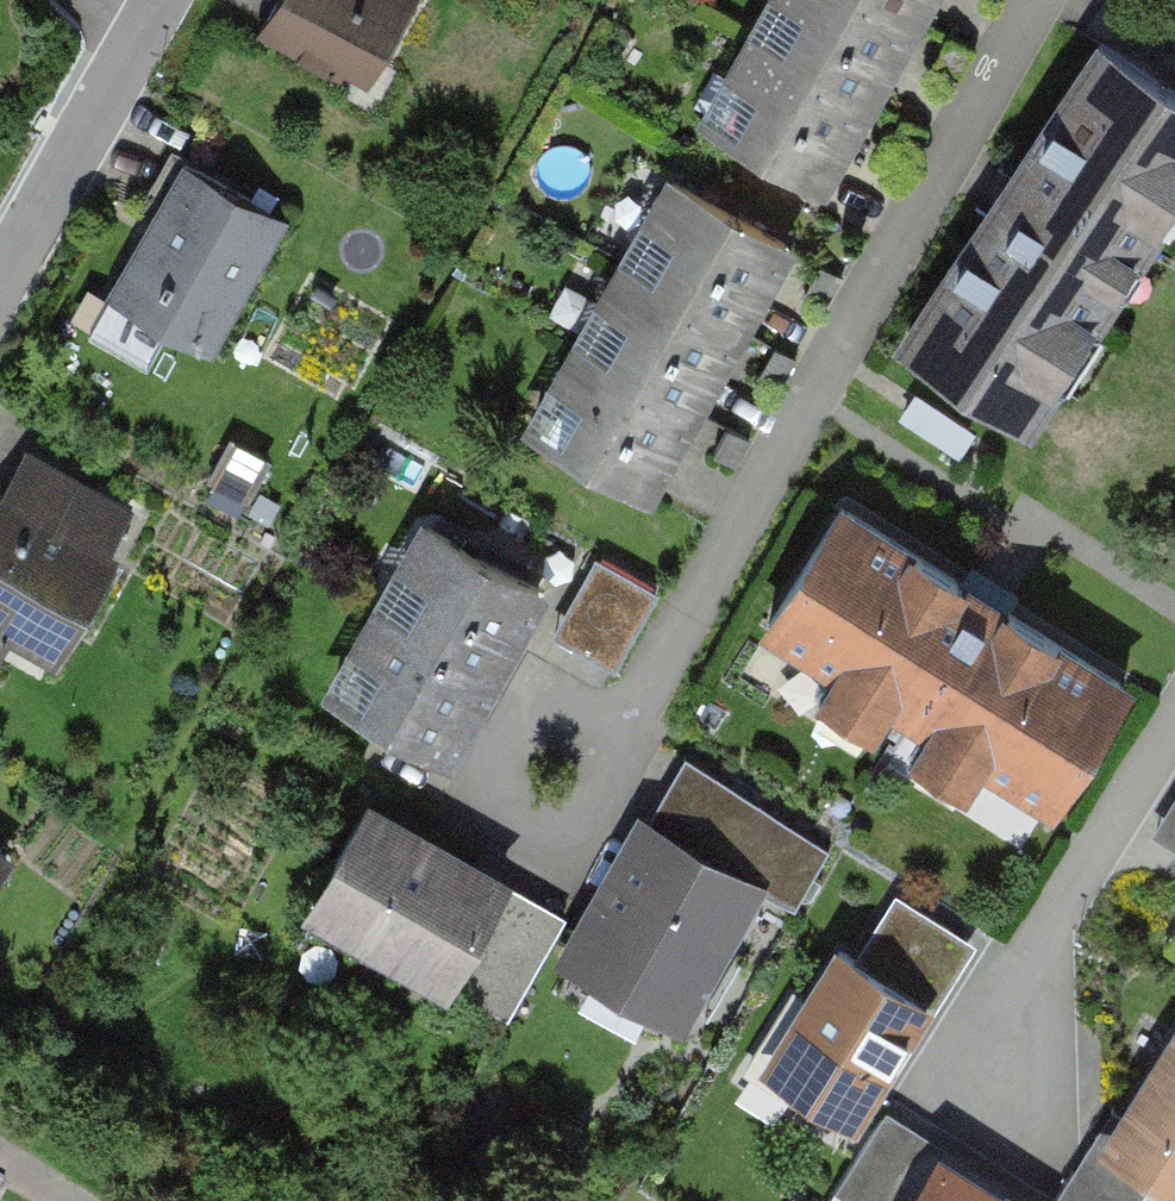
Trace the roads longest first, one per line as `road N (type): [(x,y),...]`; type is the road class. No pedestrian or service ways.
road 1 (residential): [(1036,0),(638,694)]
road 2 (residential): [(1174,721),(930,1125)]
road 3 (residential): [(0,282),(159,0)]

